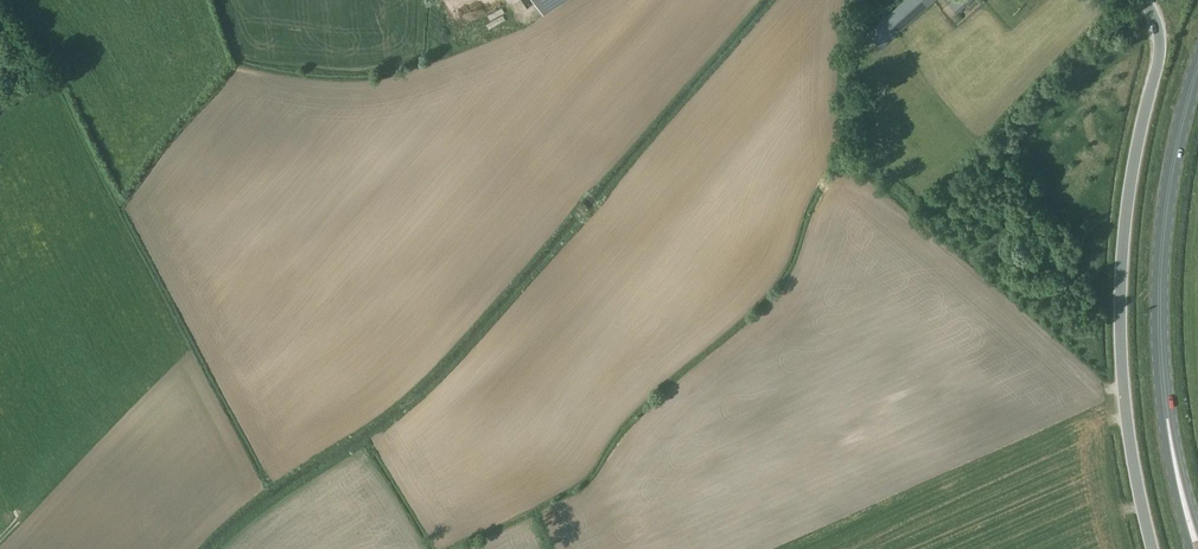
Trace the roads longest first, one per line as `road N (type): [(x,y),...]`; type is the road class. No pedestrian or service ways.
road 1 (unclassified): [(1154,548),(1129,419),(1121,290),(1123,234),(1160,46),(1145,0)]
road 2 (primary): [(1185,506),(1163,374),(1161,255),(1177,139),(1197,67)]

